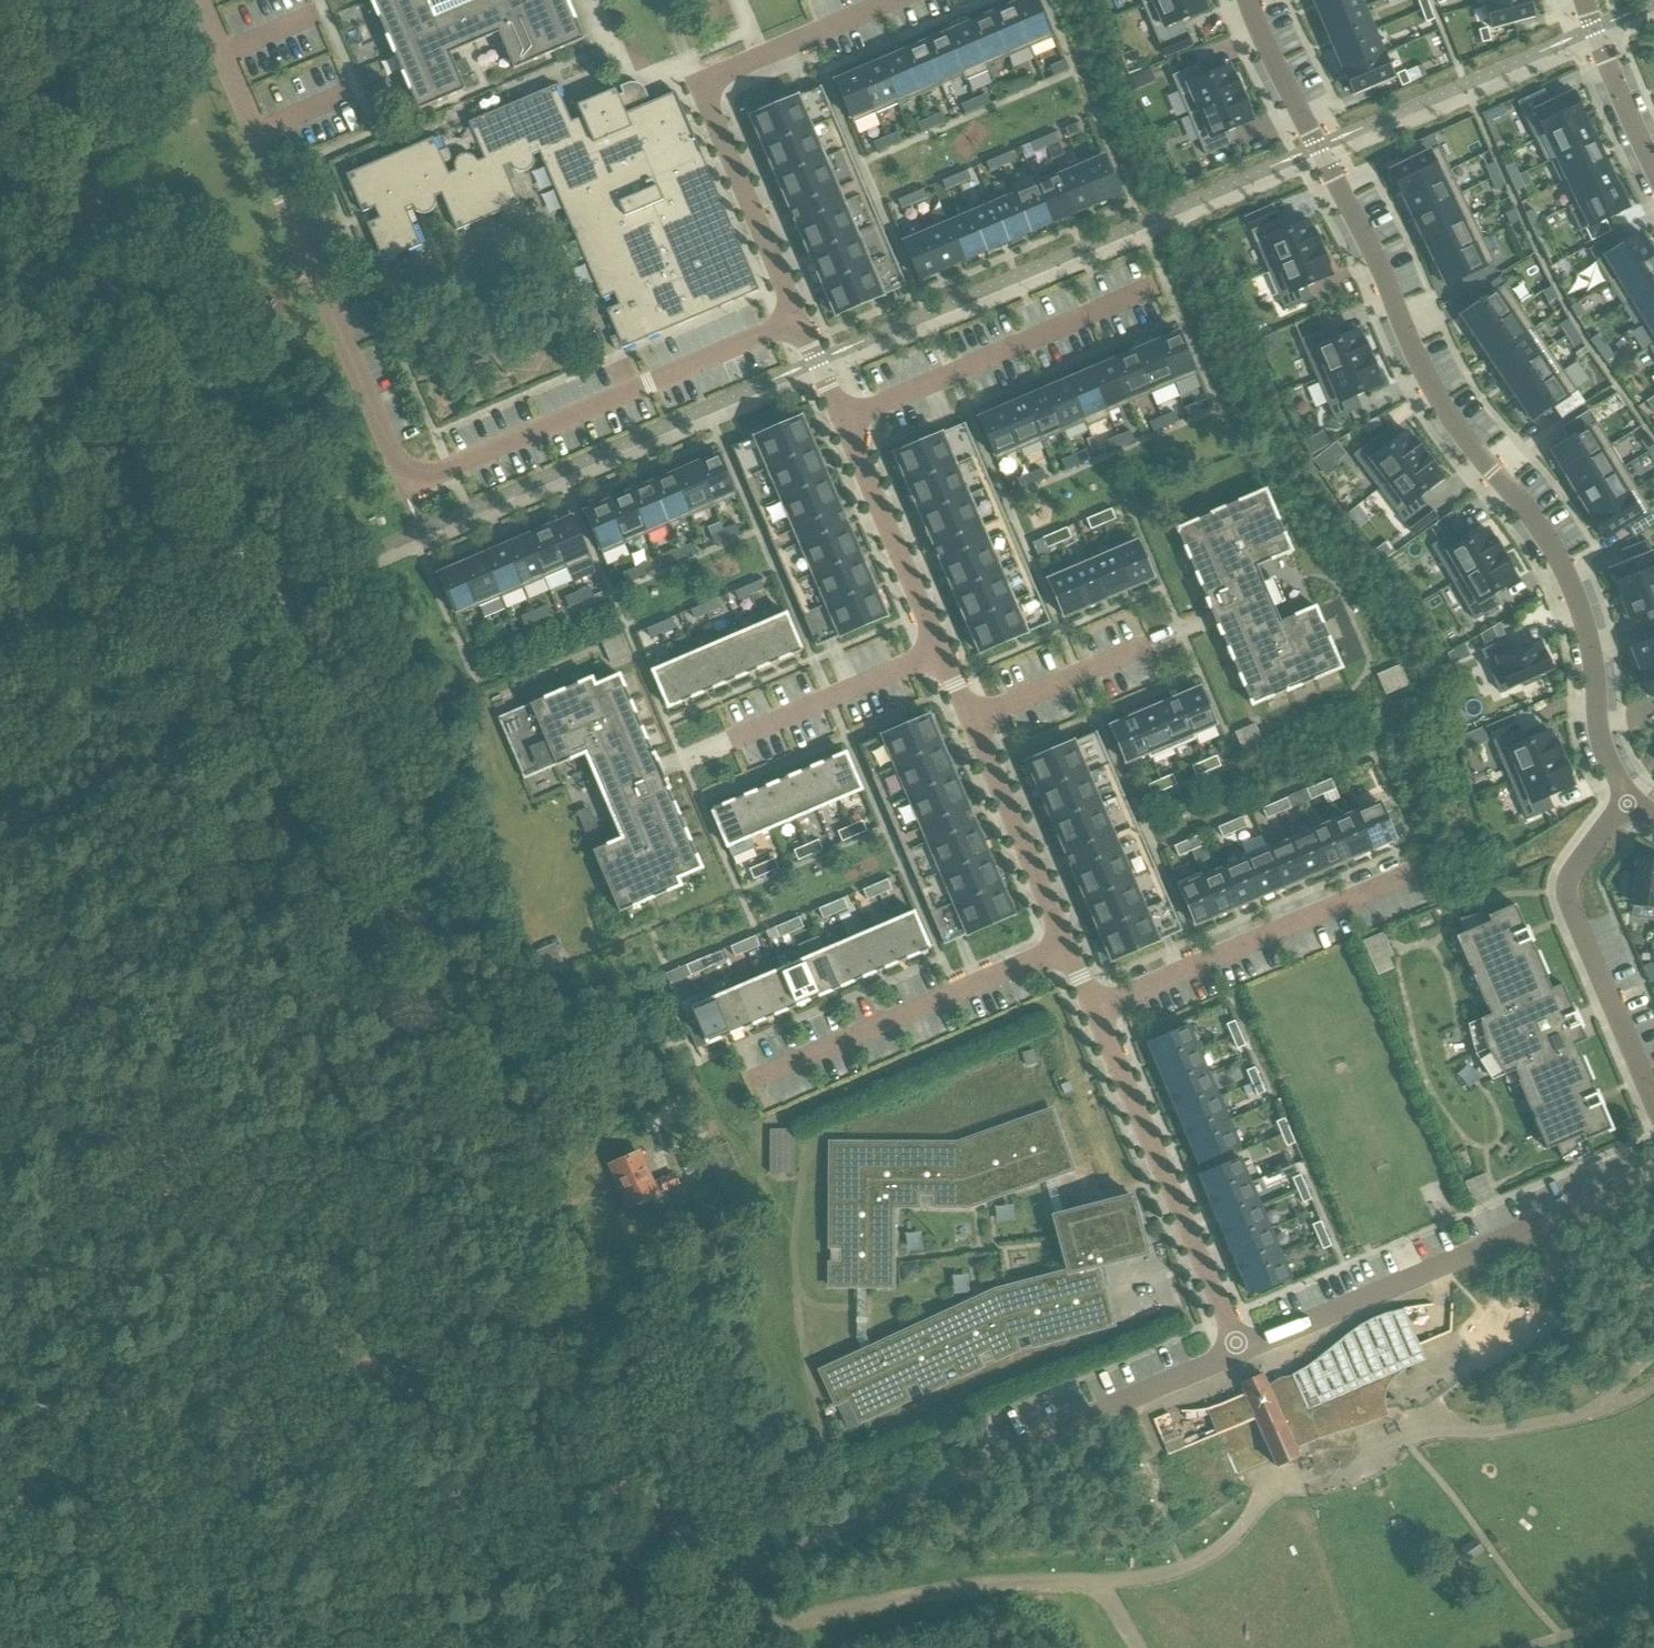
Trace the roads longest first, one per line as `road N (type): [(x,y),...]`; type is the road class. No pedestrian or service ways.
road 1 (residential): [(515,1154),(16,0)]
road 2 (residential): [(1629,800),(1603,744),(1591,649),(1558,556),(1429,387),(1395,300),(1247,0)]
road 3 (residential): [(407,486),(200,0)]
road 4 (residential): [(800,320),(699,84),(894,0)]
road 5 (residential): [(1240,1352),(1653,1176)]
road 6 (residential): [(407,486),(800,320)]
road 7 (residential): [(1240,1352),(1094,1010)]
road 8 (residential): [(1424,868),(1094,1010)]
road 9 (residential): [(750,1081),(1067,946)]
road 10 (residential): [(843,420),(1157,285)]
road 11 (residential): [(1629,800),(1570,871),(1567,894),(1653,1102)]
road 12 (residential): [(994,1457),(1240,1352)]
road 13 (residential): [(941,651),(843,420)]
road 14 (residential): [(1067,946),(971,721)]
road 15 (residential): [(730,740),(941,651)]
road 16 (residential): [(971,721),(1151,644)]
road 17 (residential): [(1585,0),(1653,166)]

